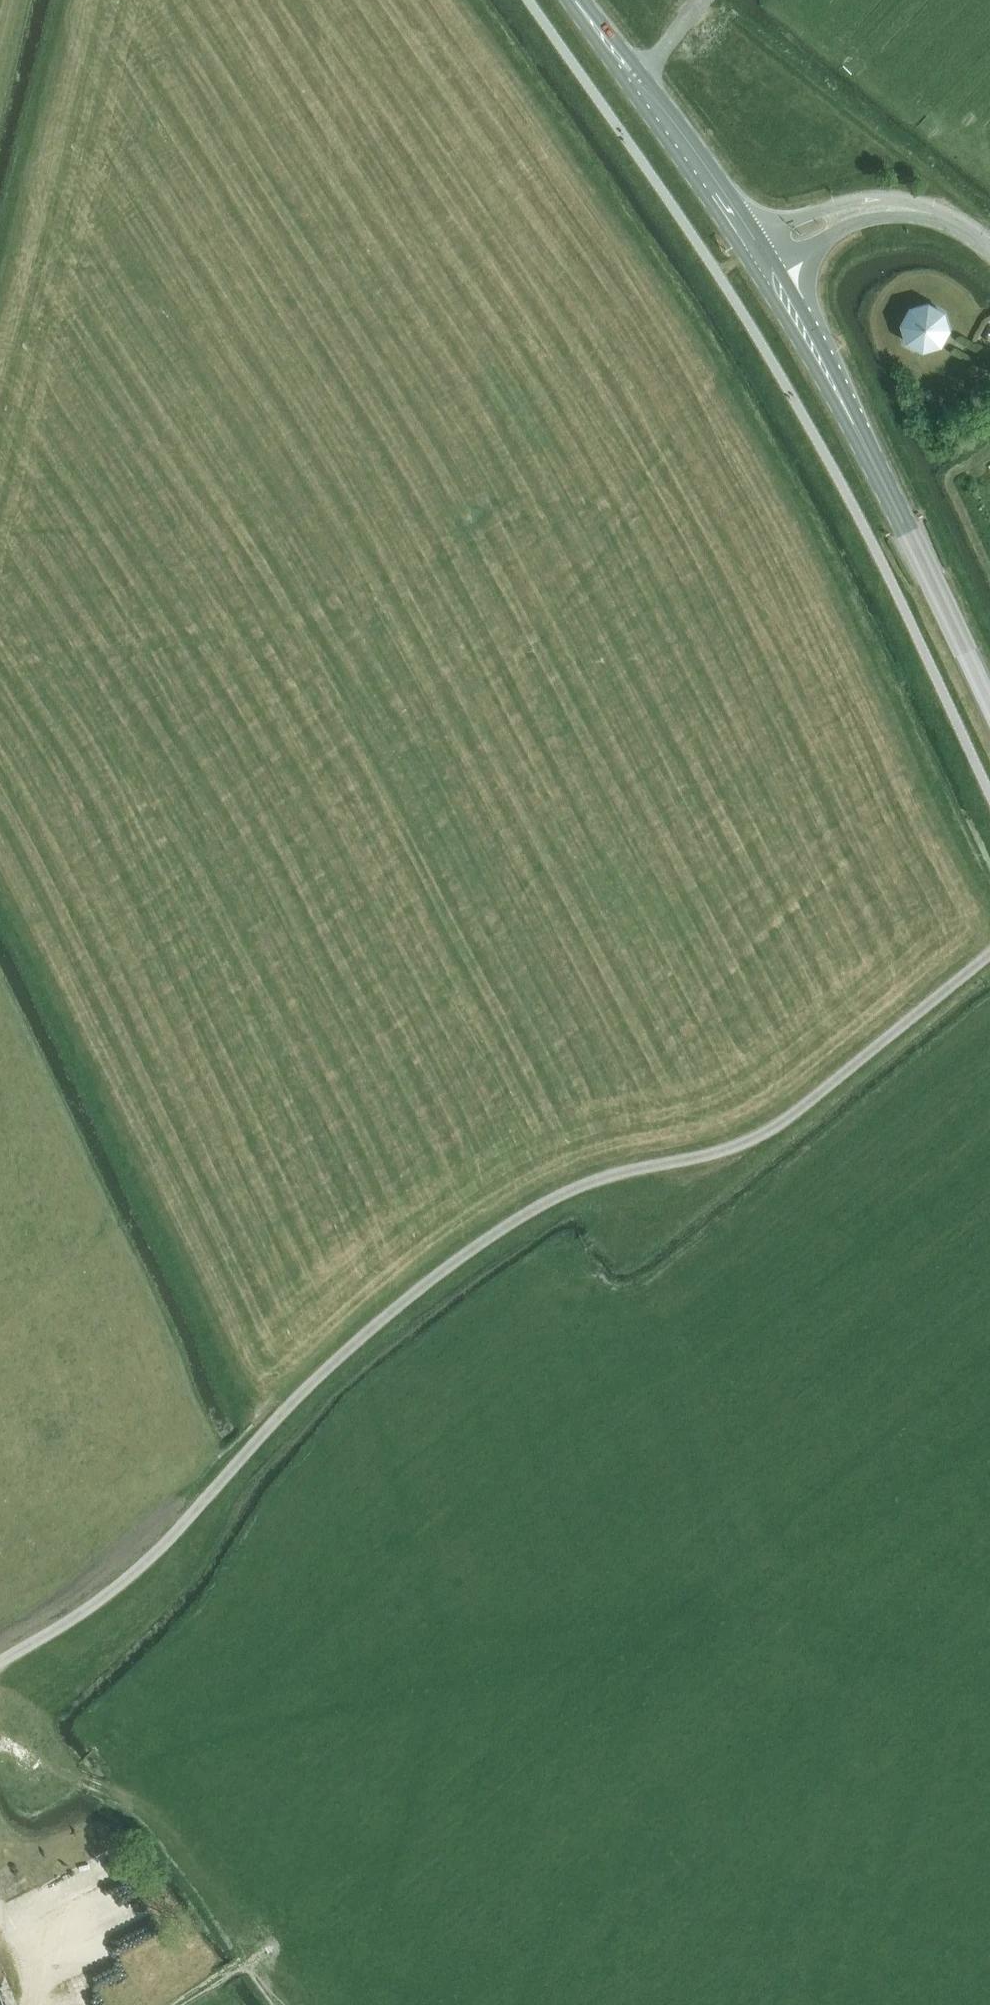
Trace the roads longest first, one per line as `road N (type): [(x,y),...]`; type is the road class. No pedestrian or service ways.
road 1 (primary): [(572,0),(746,259)]
road 2 (primary): [(989,705),(856,428)]
road 3 (primary): [(757,234),(700,147),(582,0)]
road 4 (primary): [(746,259),(856,428)]
road 5 (primary): [(856,428),(835,369),(777,266)]
road 6 (unclassified): [(908,210),(892,198),(864,199),(757,234)]
road 7 (unclassified): [(777,266),(848,226),(908,210)]
road 8 (track): [(177,2004),(243,1962),(275,2004)]

